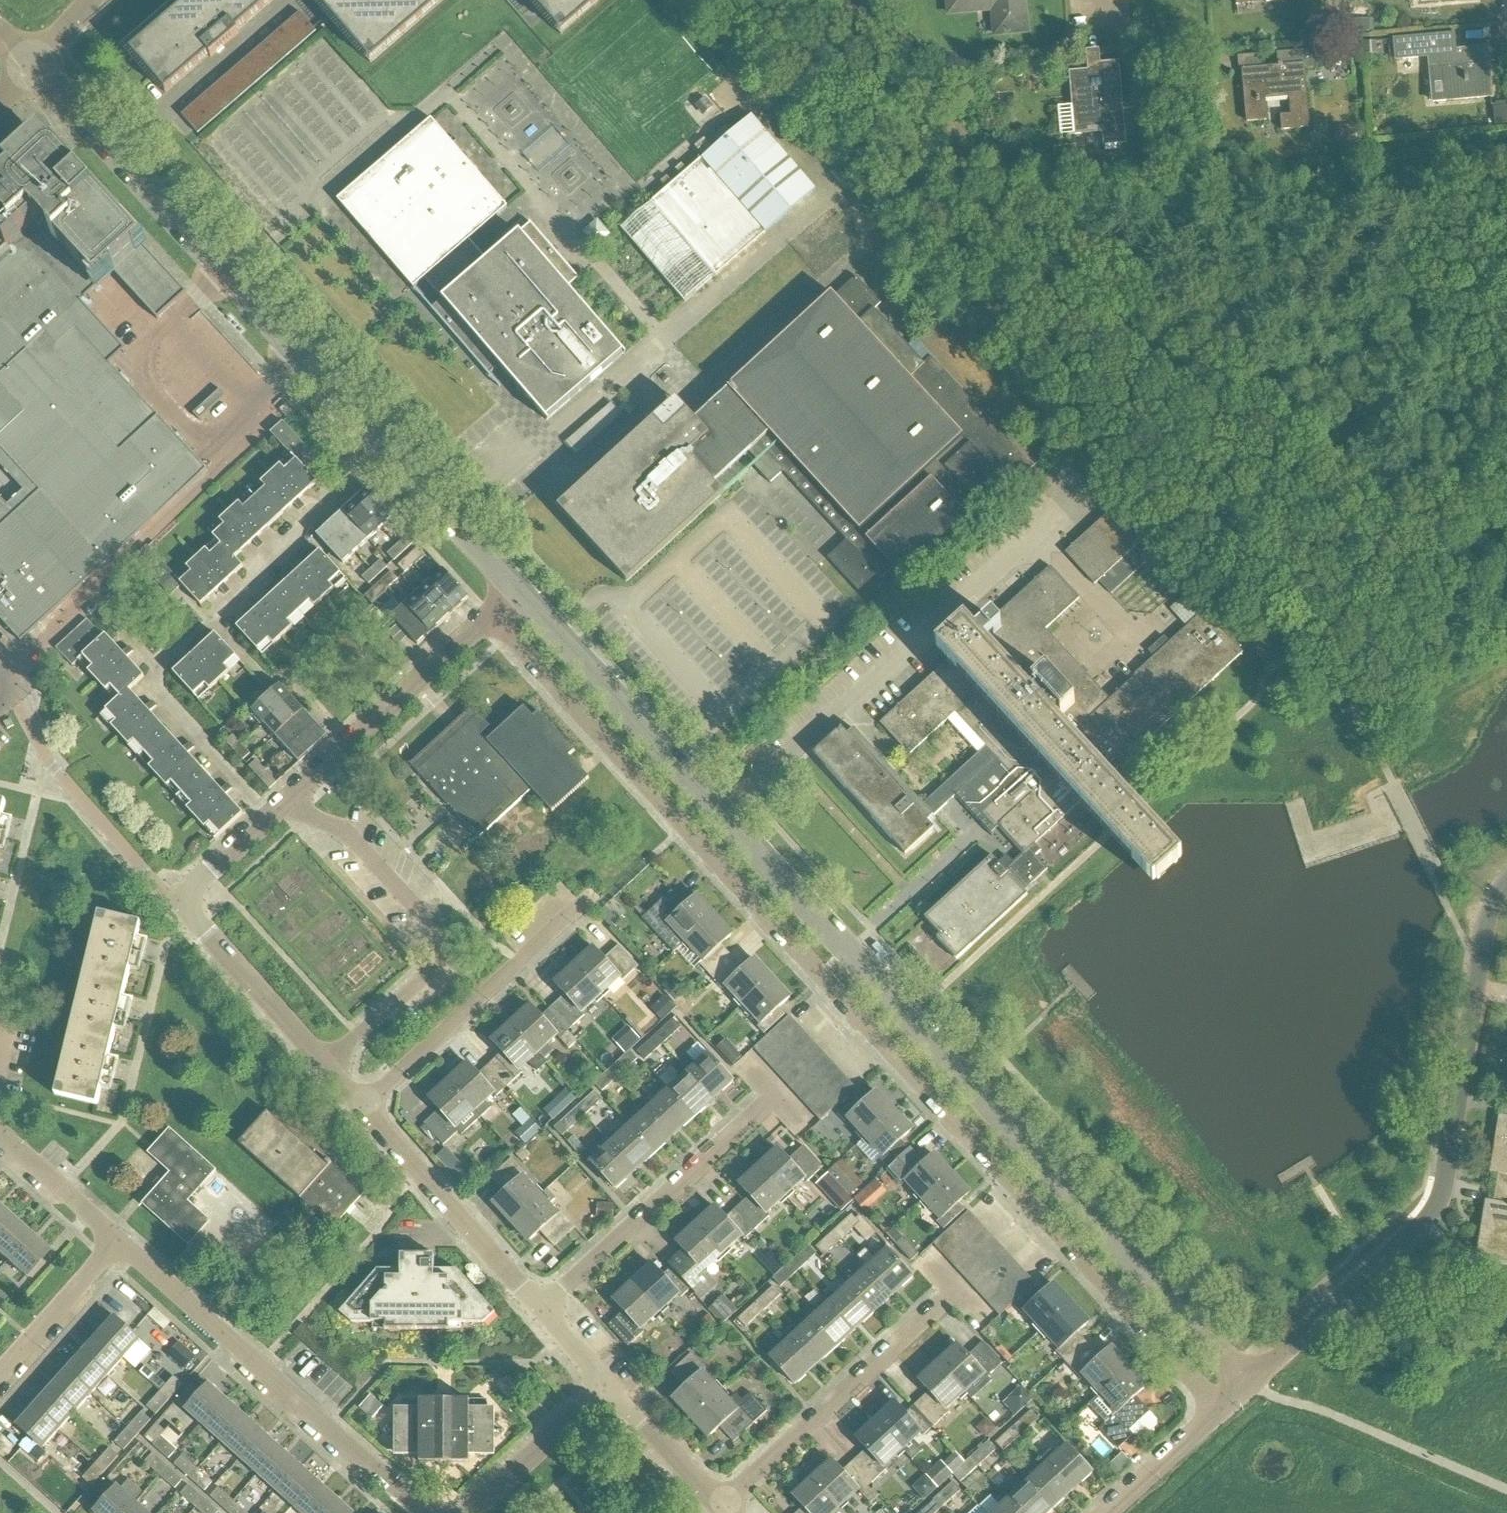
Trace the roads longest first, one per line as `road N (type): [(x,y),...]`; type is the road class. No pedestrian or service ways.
road 1 (unclassified): [(518,591),(1249,1384)]
road 2 (residential): [(492,616),(1219,1410)]
road 3 (unclassified): [(1249,1384),(1434,1215),(1450,1171),(1486,922),(1506,885)]
road 4 (unclassified): [(33,65),(389,451)]
road 5 (residential): [(119,1240),(423,1512)]
road 6 (residential): [(720,1507),(954,1289)]
road 7 (residential): [(543,1308),(775,1094)]
road 8 (residential): [(364,1107),(588,898)]
road 9 (residential): [(269,818),(492,616)]
road 10 (residential): [(364,1107),(543,1308)]
road 11 (residential): [(183,909),(364,1107)]
road 12 (residential): [(389,451),(211,619)]
road 13 (residential): [(269,818),(154,691),(157,667)]
road 14 (unclassified): [(389,451),(518,591)]
road 15 (unclassified): [(609,1385),(470,1512)]
road 16 (residential): [(0,1378),(119,1240)]
road 17 (unclassified): [(609,1385),(720,1507)]
road 18 (residential): [(0,1132),(119,1240)]
road 19 (unclassified): [(1108,1512),(1219,1410)]
road 20 (residential): [(183,909),(207,872),(269,818)]

